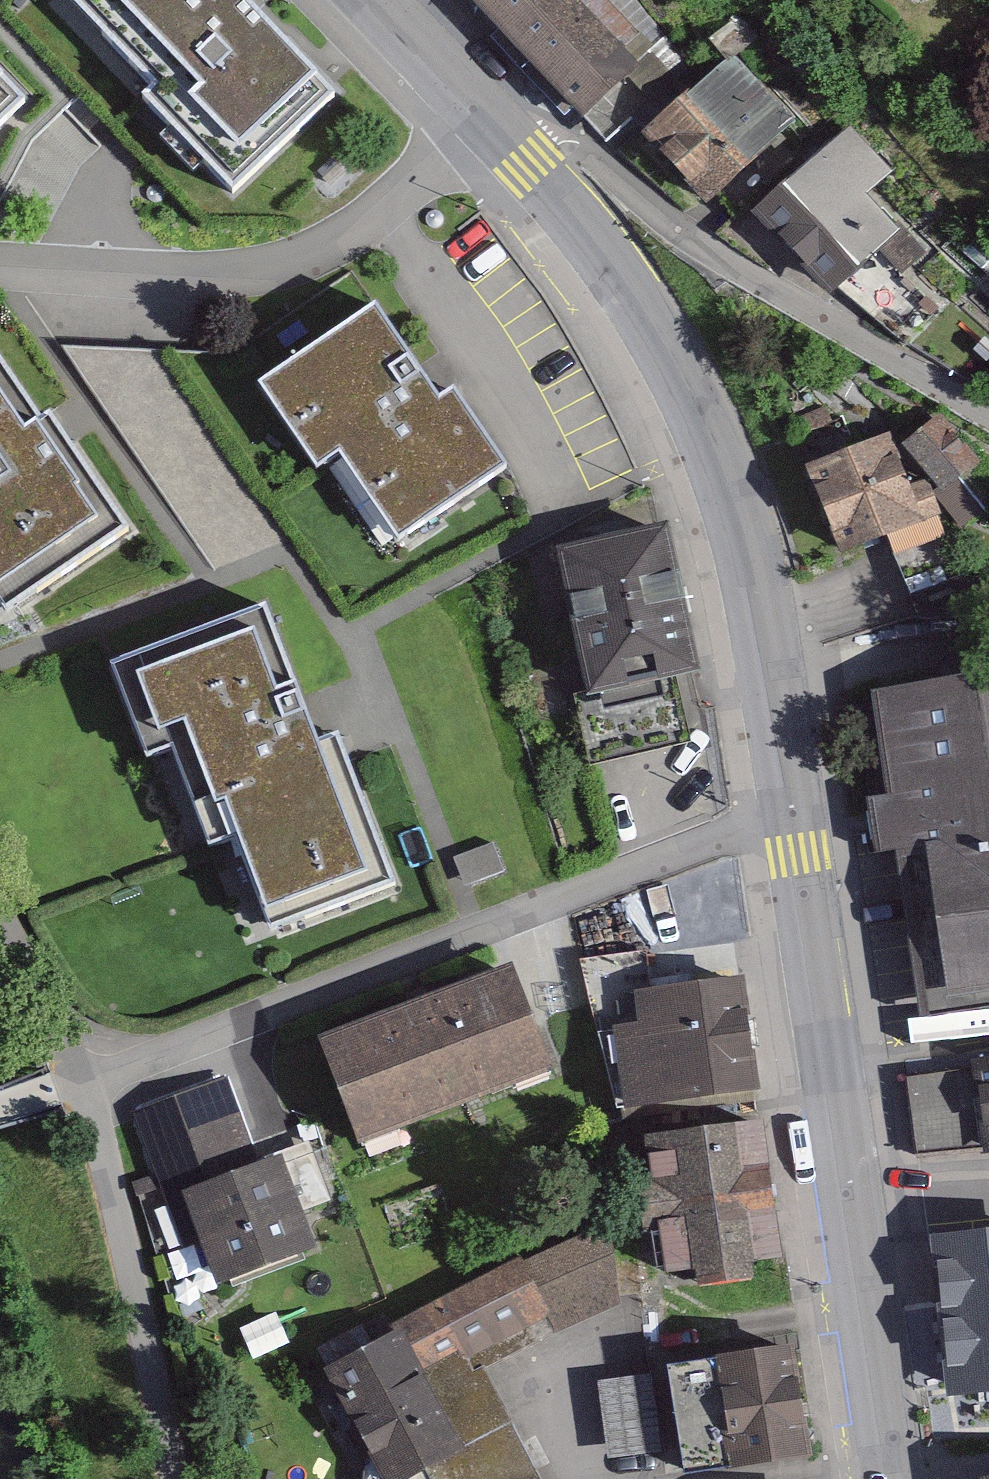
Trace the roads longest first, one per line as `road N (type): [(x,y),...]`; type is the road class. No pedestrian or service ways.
road 1 (residential): [(86,1081),(795,809)]
road 2 (primary): [(529,156),(617,262),(711,440),(751,553),(795,809)]
road 3 (primary): [(795,809),(888,1478)]
road 4 (unclassified): [(482,108),(378,213),(281,265),(217,276),(0,269)]
road 5 (residential): [(529,156),(568,145),(593,157),(988,408)]
road 6 (track): [(86,1081),(175,1478)]
road 7 (track): [(0,911),(86,1081)]
road 8 (primary): [(378,0),(482,108)]

